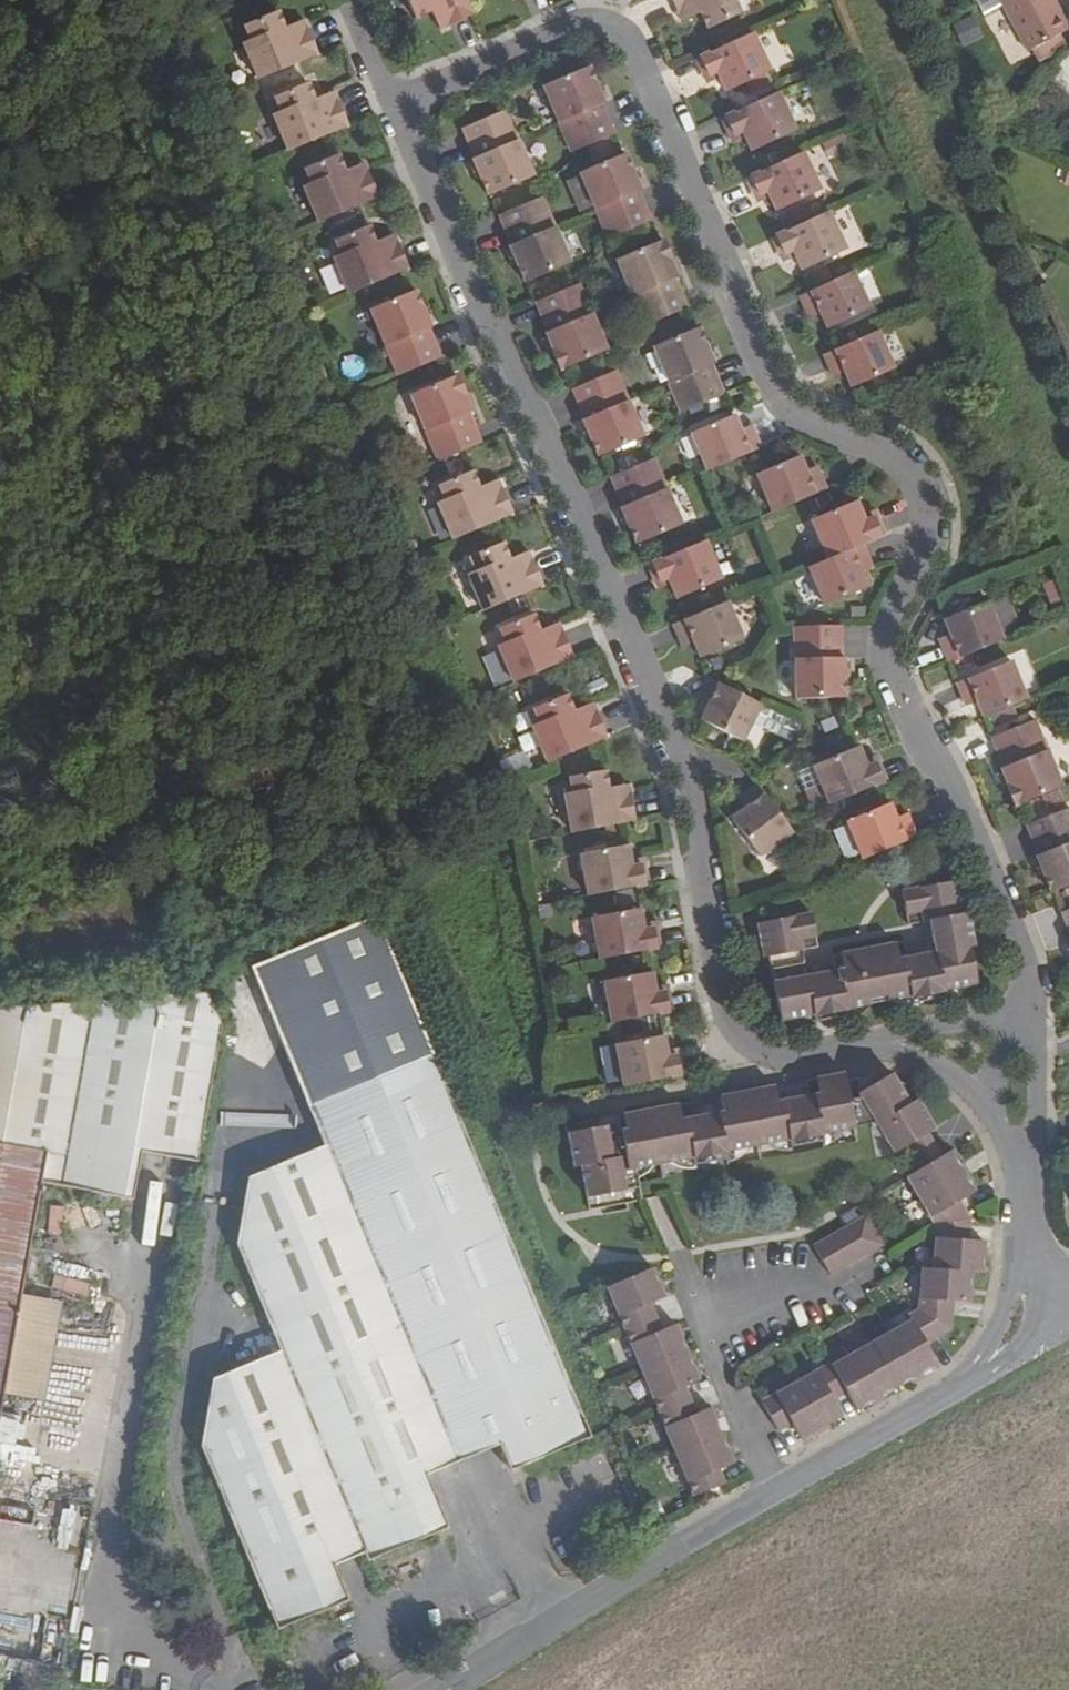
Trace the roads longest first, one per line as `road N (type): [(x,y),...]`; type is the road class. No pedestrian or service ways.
road 1 (residential): [(400,117),(666,726),(698,845),(698,895),(728,1034),(759,1053),(853,1044)]
road 2 (residential): [(644,81),(745,338),(782,410),(888,455),(924,510),(921,544),(876,643),(1014,953),(1025,1004)]
road 3 (residential): [(451,1689),(770,1496)]
road 4 (residential): [(644,81),(606,27),(584,23),(417,95),(400,117)]
road 5 (residential): [(770,1496),(954,1384)]
road 6 (residential): [(770,1496),(699,1306)]
road 7 (residential): [(699,1306),(825,1291),(877,1264)]
road 8 (residential): [(1017,1185),(1027,1137),(1025,1004)]
road 9 (residential): [(1025,1004),(853,1044)]
road 10 (residential): [(853,1044),(914,1063),(978,1106)]
road 11 (residential): [(1015,1264),(1012,1292),(954,1384)]
road 12 (residential): [(954,1384),(1068,1313)]

